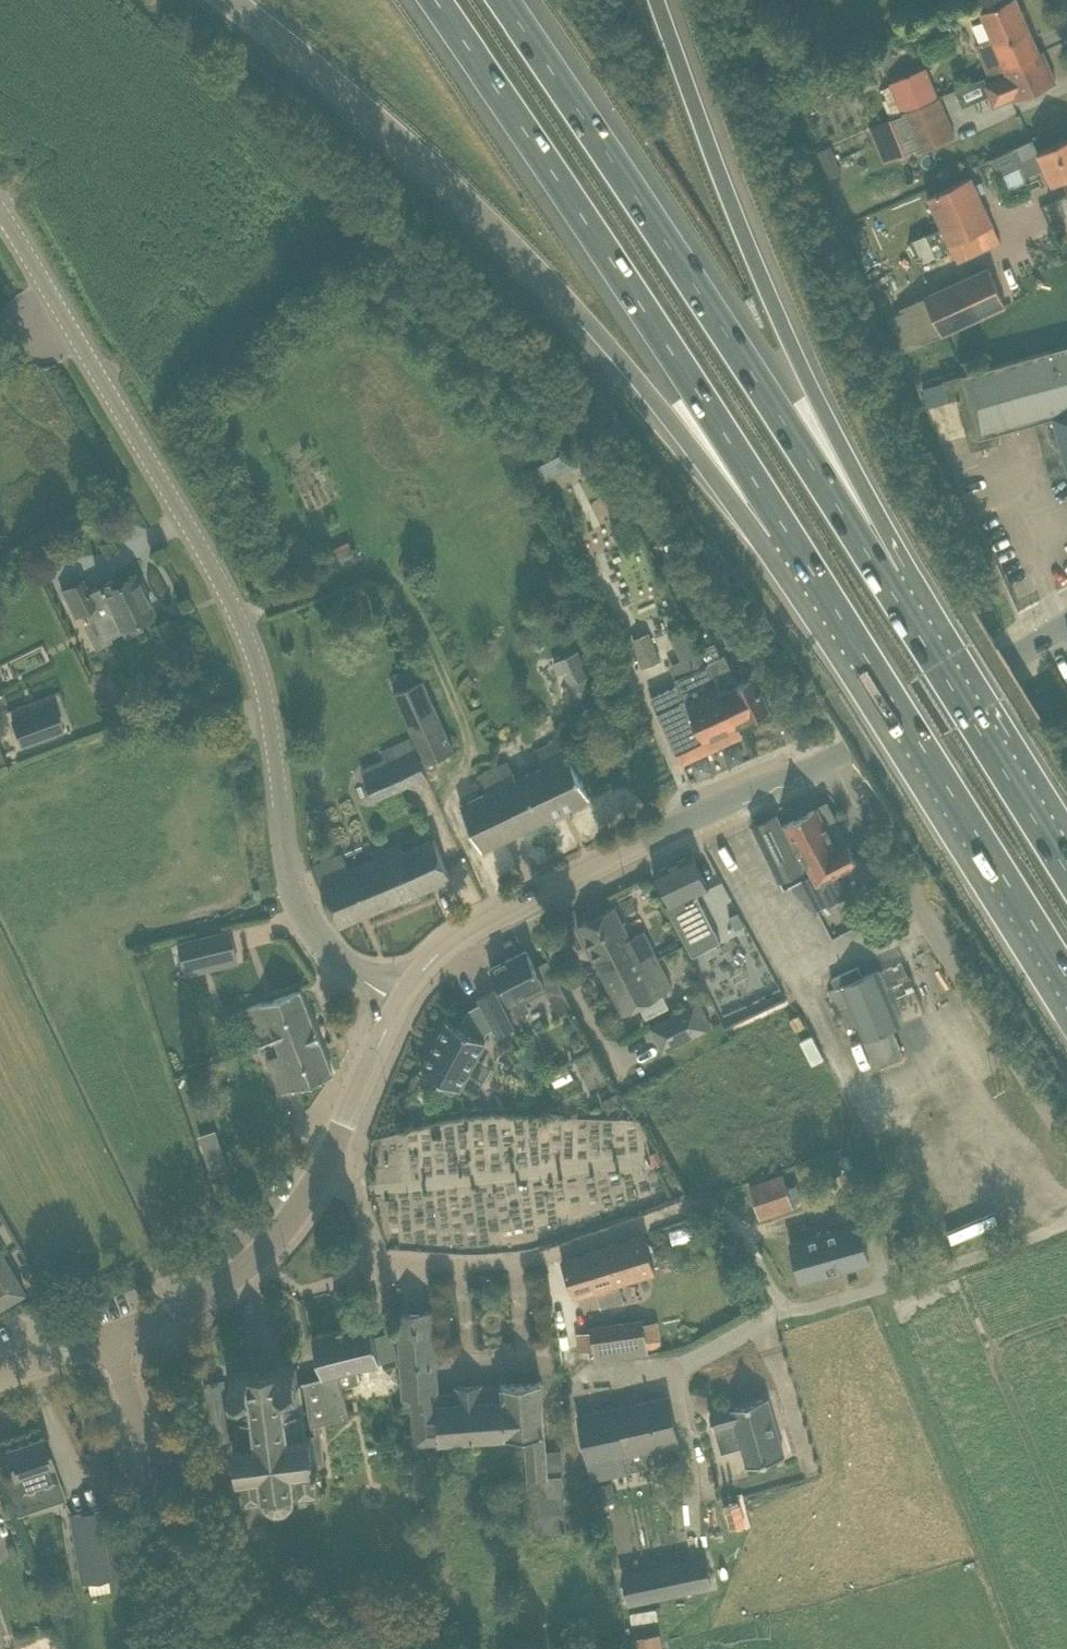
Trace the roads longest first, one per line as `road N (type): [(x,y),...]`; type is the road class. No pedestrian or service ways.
road 1 (unclassified): [(398,1001),(329,946),(300,907),(242,627),(174,496),(0,221)]
road 2 (motorway): [(233,0),(478,211),(783,526)]
road 3 (unclassified): [(1066,1222),(808,1308),(780,1300),(724,1214),(703,1202),(529,1260),(382,1270)]
road 4 (motorway): [(884,578),(501,0)]
road 5 (motorway): [(436,0),(783,526)]
road 6 (motorway): [(884,578),(658,0)]
road 7 (motorway): [(783,526),(1066,978)]
road 8 (unclassified): [(398,1001),(435,955),(494,918),(827,745)]
road 9 (unclassified): [(1066,1130),(827,745)]
road 10 (motorway): [(1066,873),(884,578)]
road 11 (unclassified): [(189,1648),(167,1512),(106,1336)]
road 12 (unclassified): [(106,1336),(245,1271),(312,1199),(337,1150)]
road 13 (unclassified): [(827,745),(1066,628)]
road 14 (unclassified): [(337,1150),(398,1001)]
road 15 (unclassified): [(382,1270),(337,1150)]

